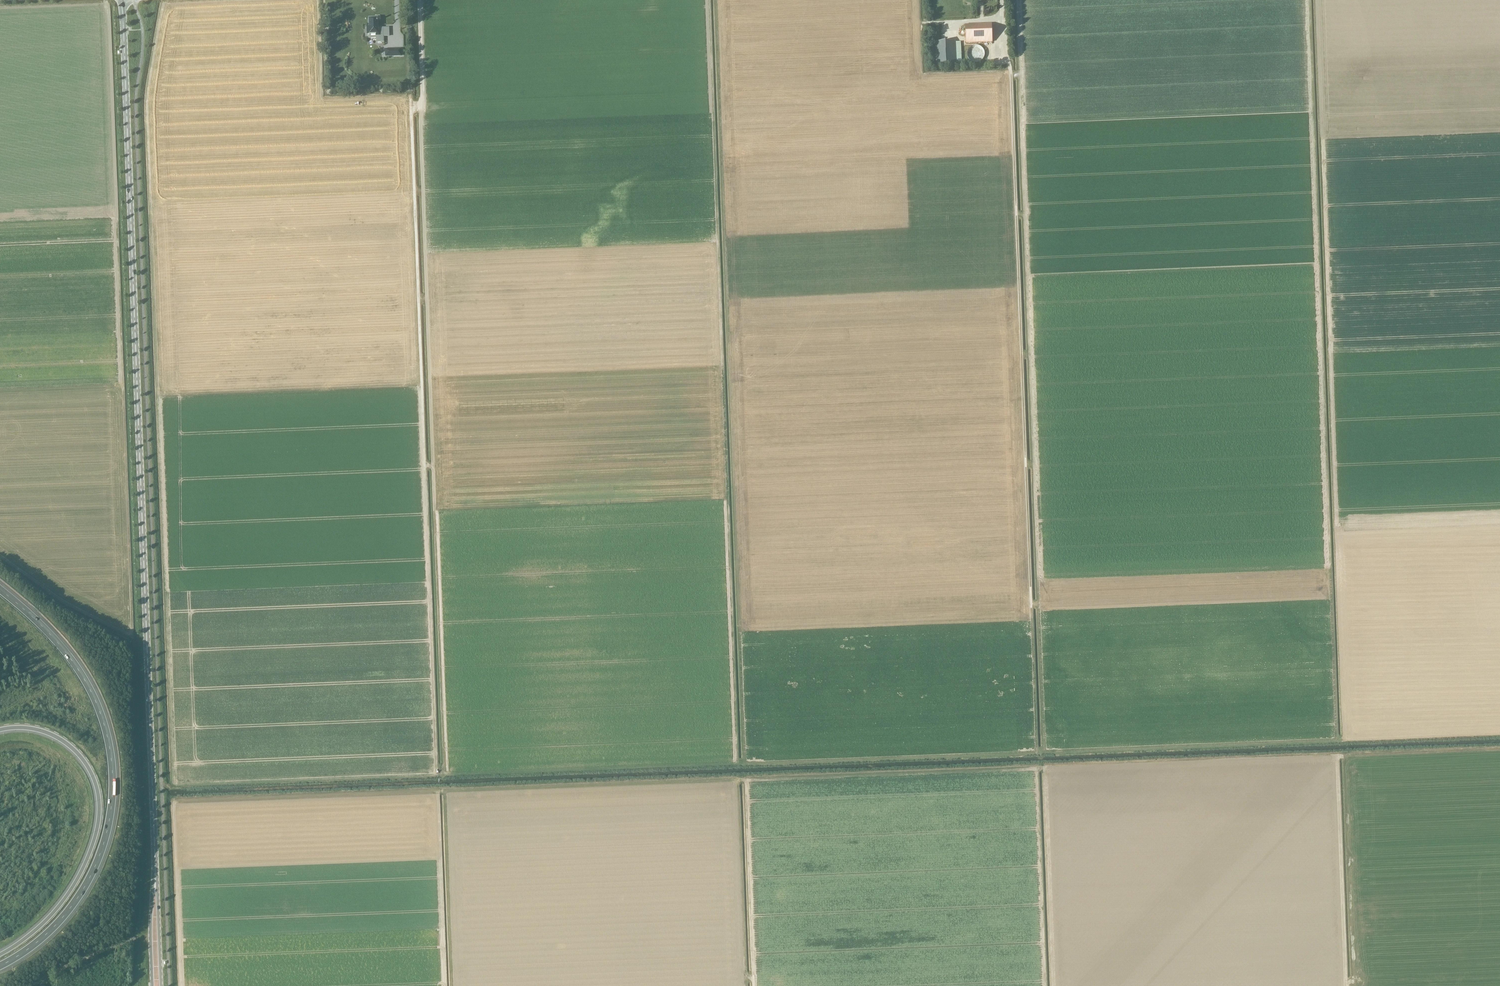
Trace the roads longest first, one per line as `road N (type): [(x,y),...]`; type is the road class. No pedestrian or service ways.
road 1 (tertiary): [(155,874),(121,0)]
road 2 (motorway): [(0,966),(44,936),(82,892),(107,834),(113,782),(103,719),(83,677),(0,589)]
road 3 (track): [(424,475),(410,95)]
road 4 (motorway): [(0,730),(37,730),(67,744),(91,772),(99,808),(92,847),(66,896),(0,955)]

